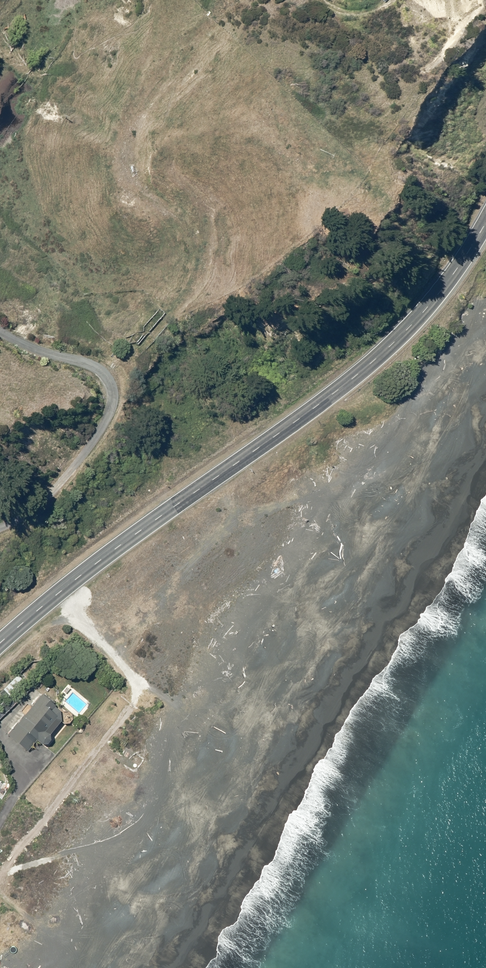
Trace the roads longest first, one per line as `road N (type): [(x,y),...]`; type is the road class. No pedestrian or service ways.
road 1 (trunk): [(485,151),(462,204),(406,287),(317,380),(79,538),(0,602)]
road 2 (trunk): [(0,625),(338,373),(442,266),(485,194)]

